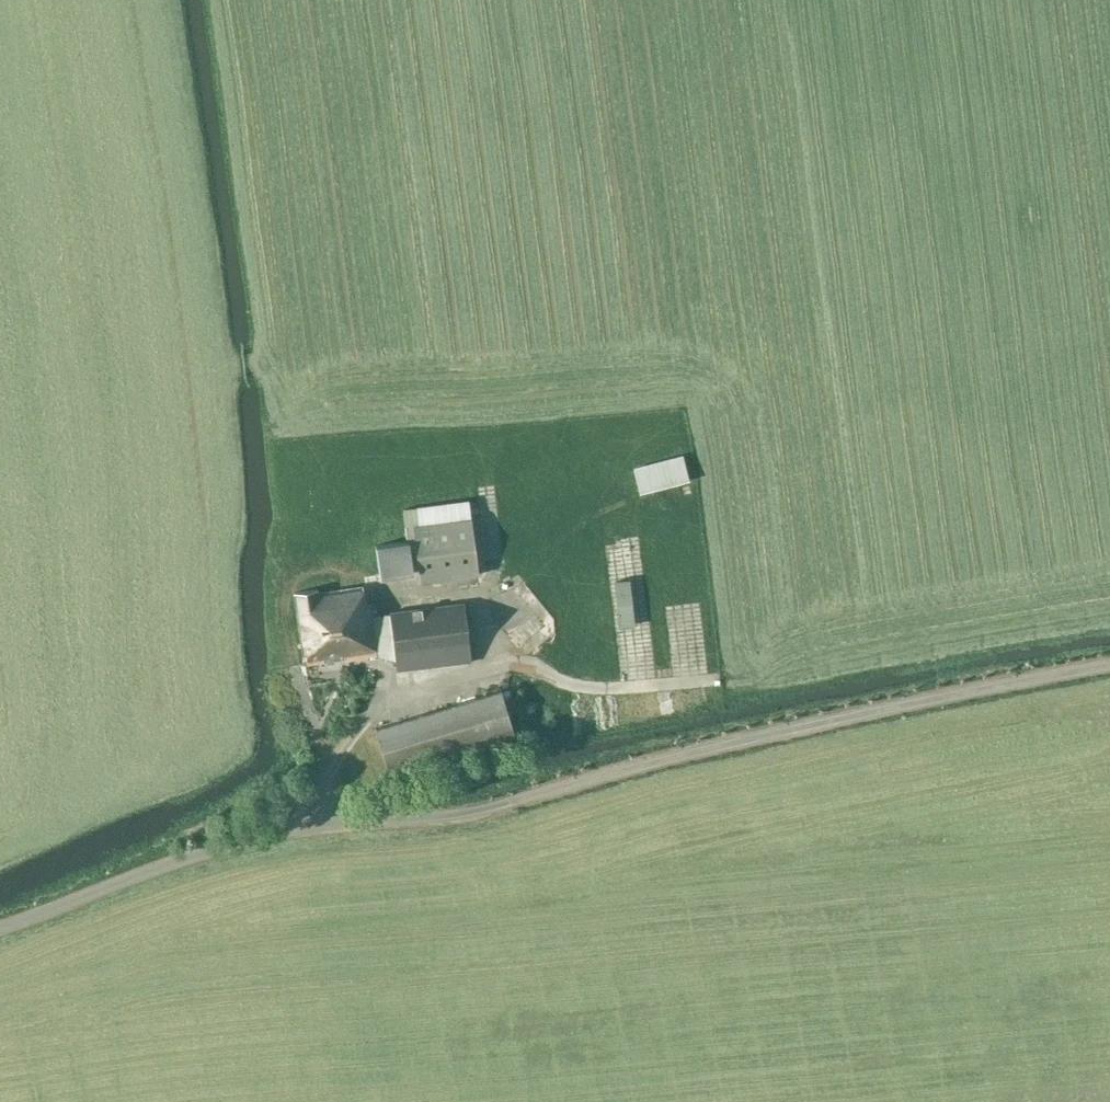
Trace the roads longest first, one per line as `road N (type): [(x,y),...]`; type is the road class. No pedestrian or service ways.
road 1 (unclassified): [(0,926),(248,839),(325,823),(488,810),(842,721),(1109,668)]

